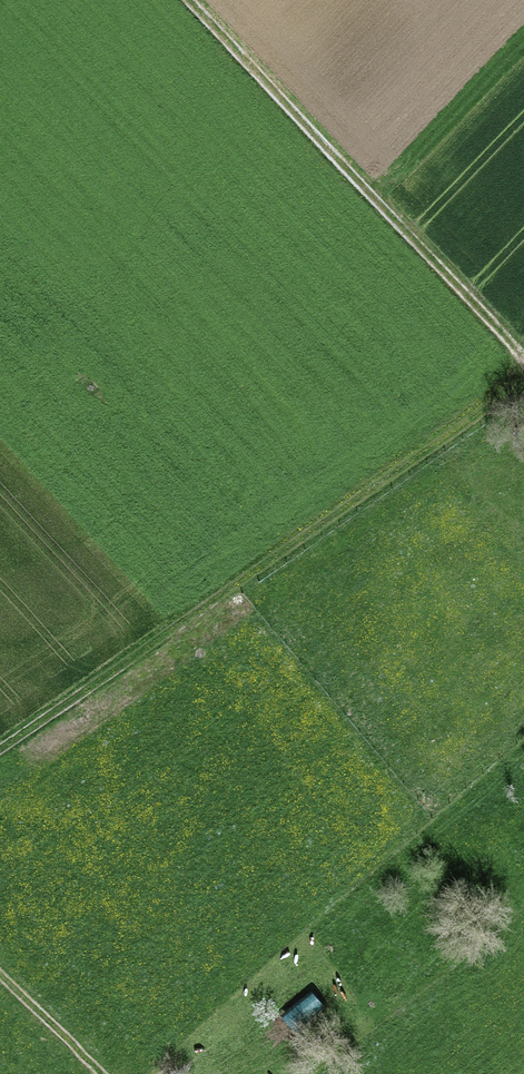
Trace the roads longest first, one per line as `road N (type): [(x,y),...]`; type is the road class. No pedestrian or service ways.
road 1 (track): [(0,755),(523,383)]
road 2 (track): [(190,0),(523,366)]
road 3 (track): [(0,983),(94,1073)]

